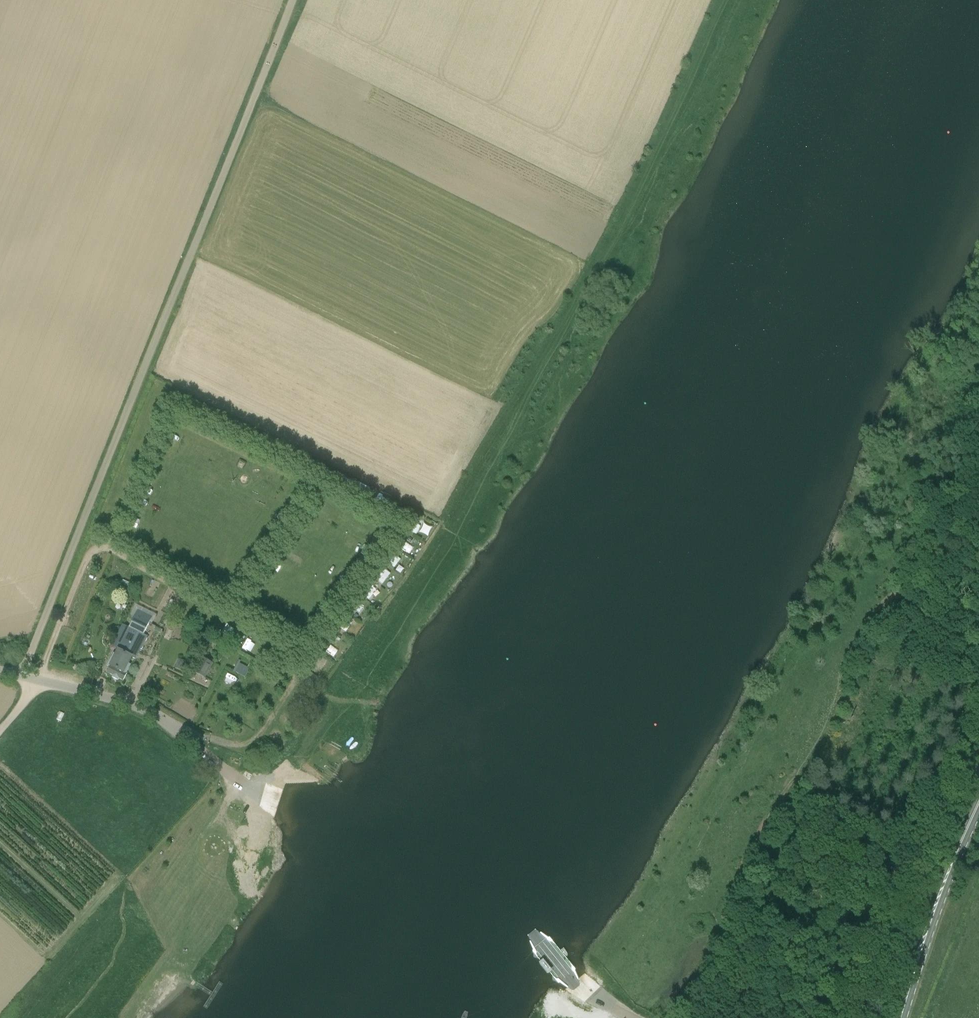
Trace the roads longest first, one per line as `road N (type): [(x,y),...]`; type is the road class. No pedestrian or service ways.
road 1 (unclassified): [(21,678),(293,0)]
road 2 (tertiary): [(279,809),(144,713),(21,678)]
road 3 (primary): [(898,1017),(978,802)]

